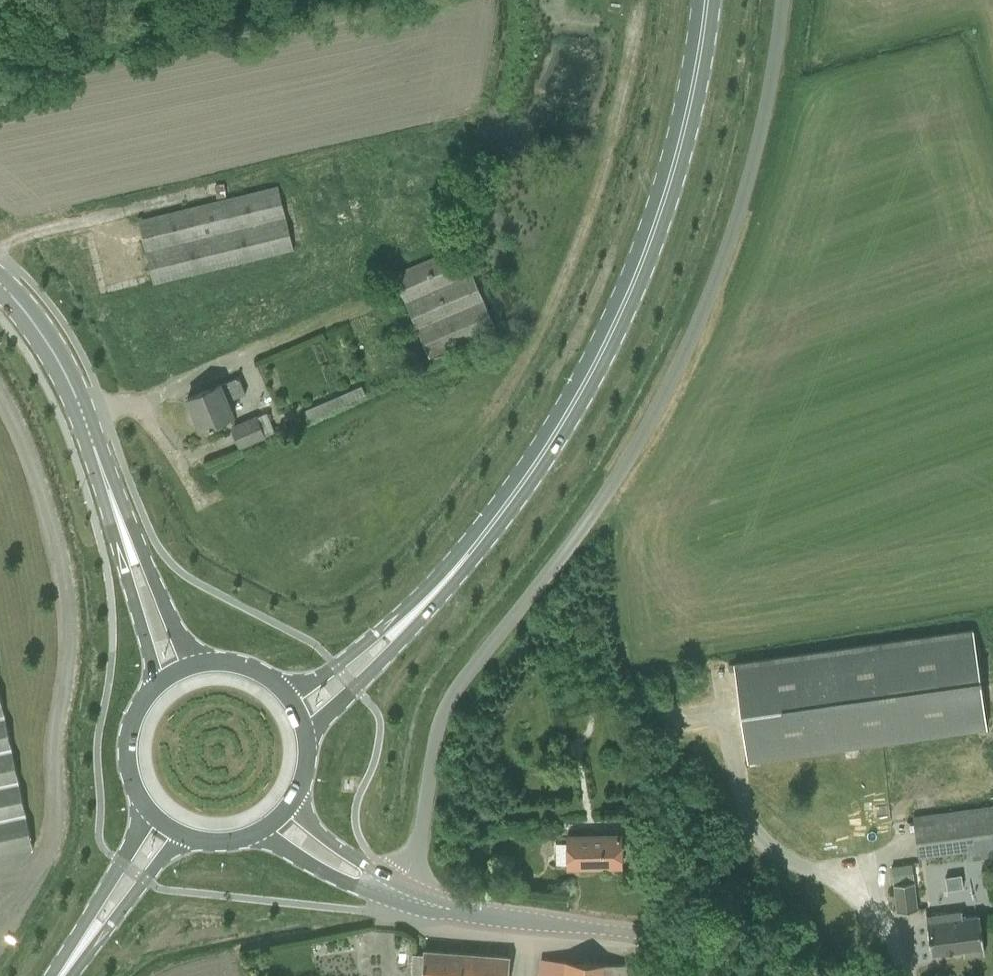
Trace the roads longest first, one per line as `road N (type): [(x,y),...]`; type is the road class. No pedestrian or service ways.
road 1 (unclassified): [(782,0),(756,149),(688,345),(587,521),(448,702),(400,896)]
road 2 (primary): [(412,617),(517,490),(605,343),(674,164),(706,0)]
road 3 (tertiary): [(786,975),(648,935),(448,909),(400,896)]
road 4 (tertiary): [(121,527),(64,371),(0,284)]
road 5 (tertiary): [(121,527),(125,575),(155,687)]
road 6 (primary): [(307,737),(412,617)]
road 7 (tertiary): [(200,664),(121,527)]
road 8 (tertiary): [(261,833),(351,886),(400,896)]
road 9 (primary): [(412,617),(372,634),(289,697)]
road 10 (primary): [(143,806),(93,904),(85,940)]
road 11 (tertiary): [(400,896),(323,835),(295,800)]
road 12 (primary): [(85,940),(114,920),(184,838)]
road 13 (primary): [(155,687),(128,731),(131,783),(143,806)]

